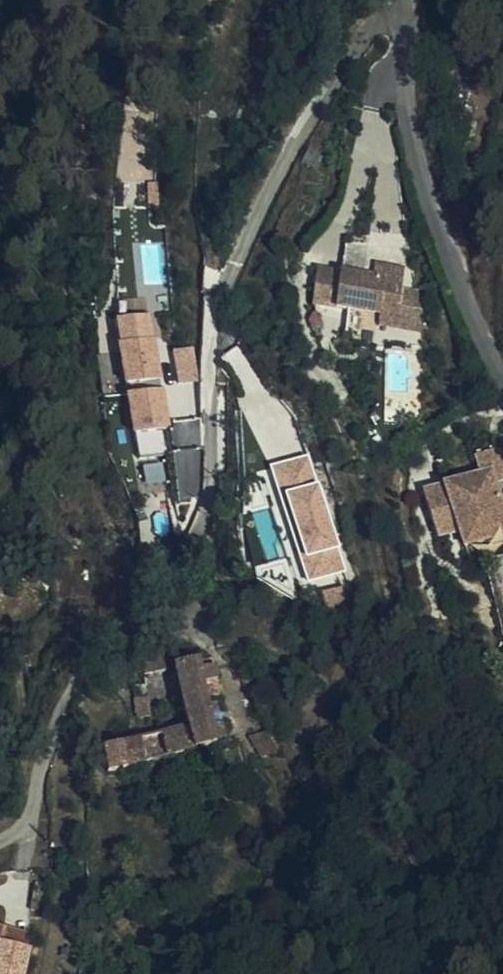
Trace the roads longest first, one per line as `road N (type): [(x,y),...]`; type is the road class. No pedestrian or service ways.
road 1 (residential): [(410,21),(369,26),(313,102),(212,331),(213,469),(201,524),(172,579),(89,668),(63,717),(28,827),(0,841)]
road 2 (residential): [(410,21),(406,82),(420,176),(443,252),(502,379)]

